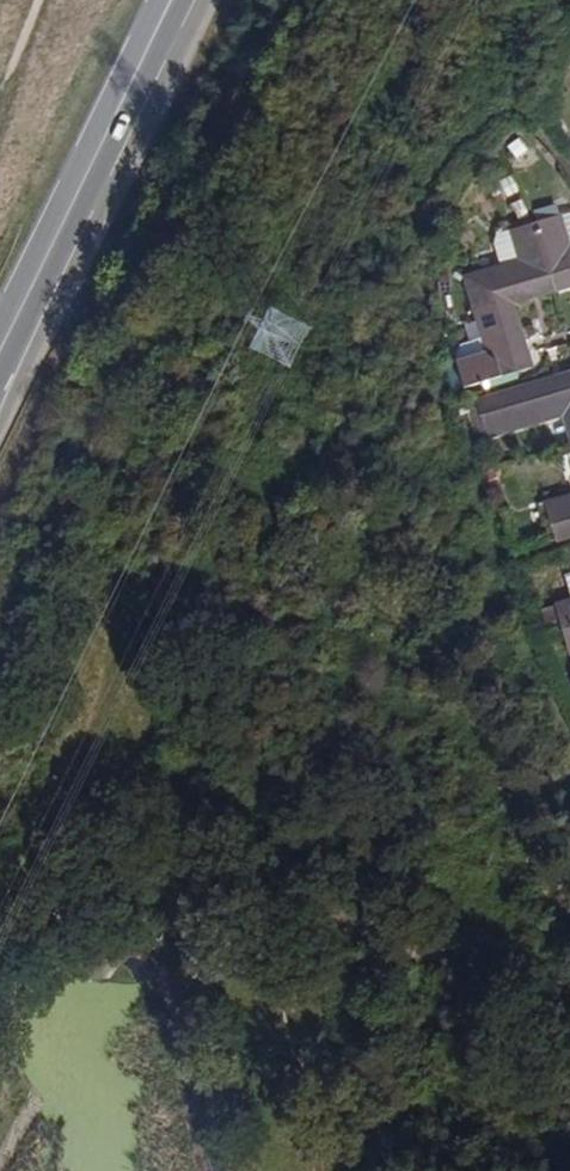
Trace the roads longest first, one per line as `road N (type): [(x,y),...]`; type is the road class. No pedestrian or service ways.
road 1 (secondary): [(20,333),(177,0)]

